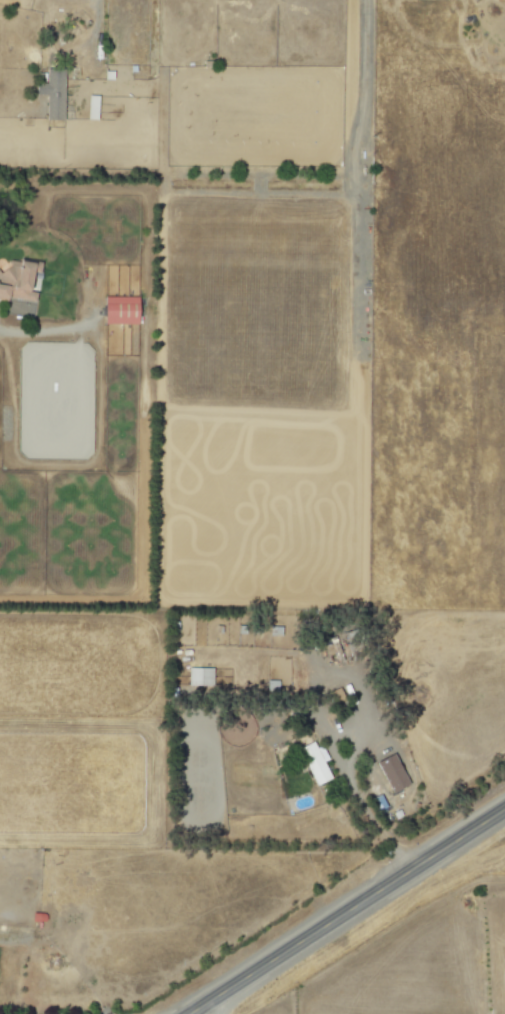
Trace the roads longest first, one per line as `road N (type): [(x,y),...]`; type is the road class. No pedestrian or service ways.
road 1 (primary): [(191,1013),(504,811)]

